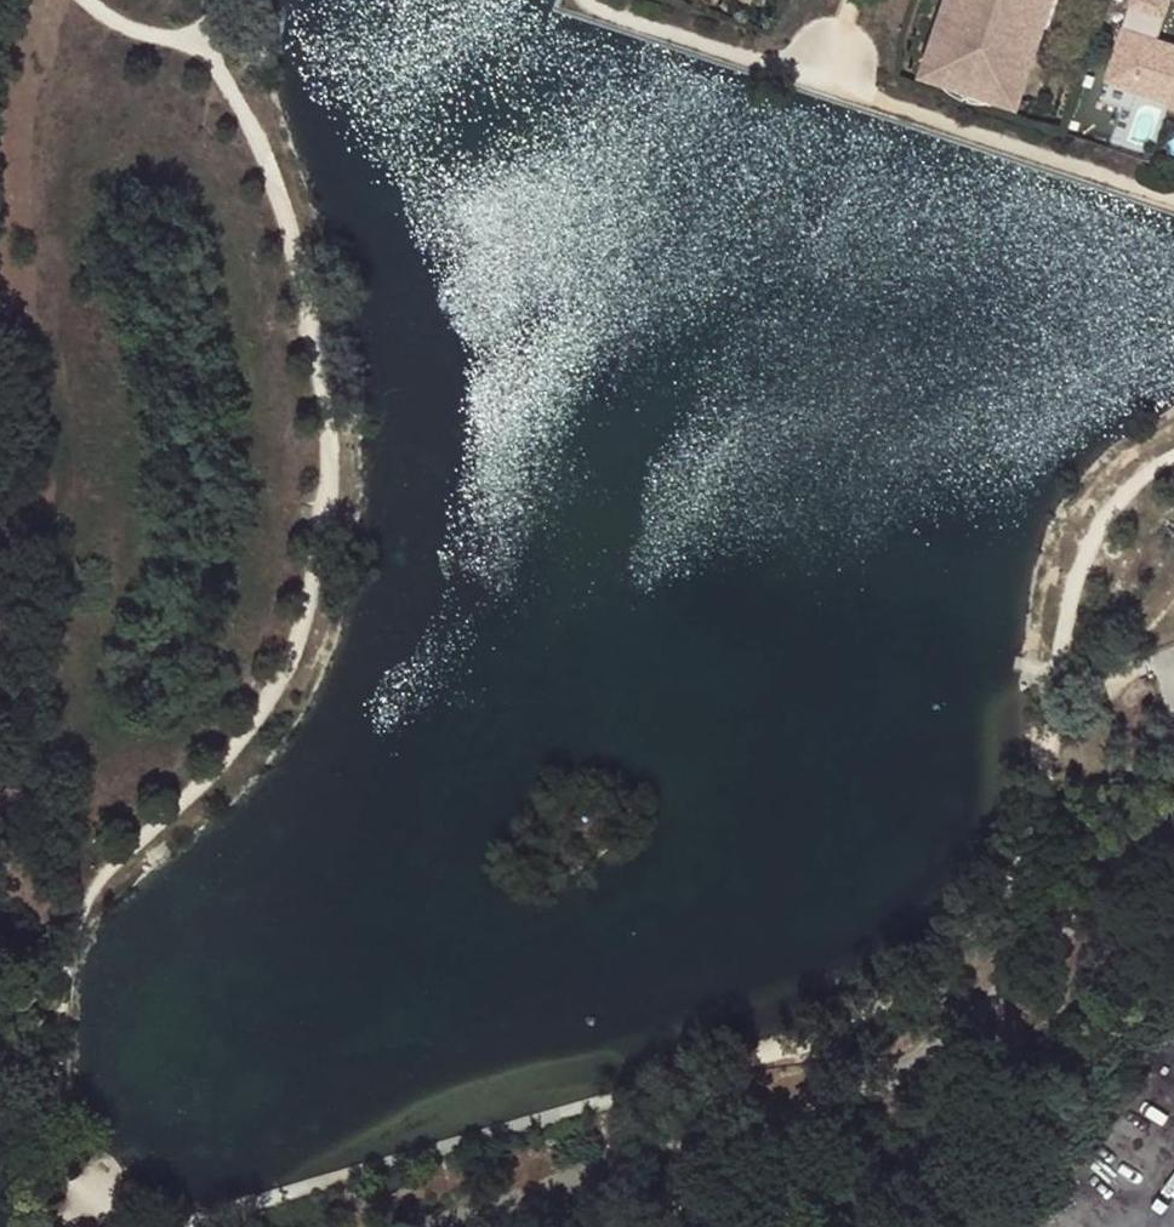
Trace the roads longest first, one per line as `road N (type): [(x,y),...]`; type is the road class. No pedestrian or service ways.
road 1 (residential): [(428,1226),(687,1136),(798,1123),(853,1101),(958,1035),(1173,821)]

